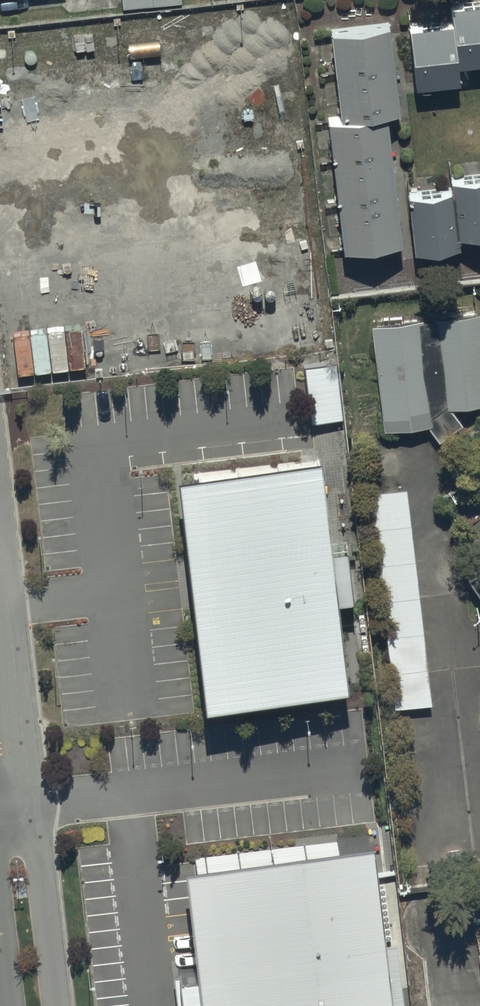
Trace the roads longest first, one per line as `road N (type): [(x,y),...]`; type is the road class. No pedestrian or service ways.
road 1 (unclassified): [(32,825),(56,1005)]

